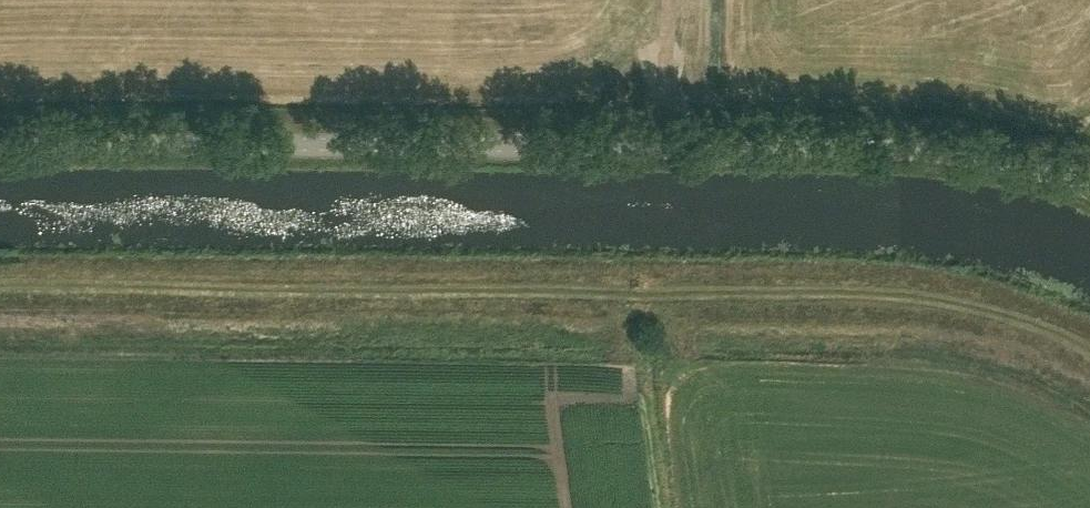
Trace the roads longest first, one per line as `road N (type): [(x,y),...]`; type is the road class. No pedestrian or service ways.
road 1 (track): [(1089,361),(1008,318),(891,296),(0,276)]
road 2 (unclassified): [(1089,191),(982,152),(0,143)]

